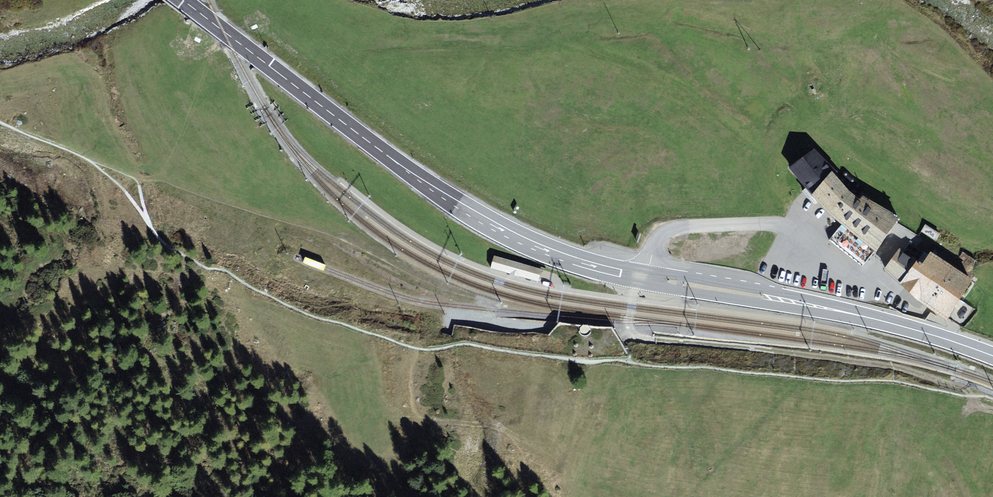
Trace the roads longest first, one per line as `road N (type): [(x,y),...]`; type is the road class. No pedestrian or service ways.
road 1 (primary): [(992,357),(861,316),(613,271),(539,247),(413,174),(183,0)]
road 2 (track): [(92,162),(355,244),(502,315),(630,326)]
road 3 (track): [(970,396),(866,363),(635,336),(630,326)]

